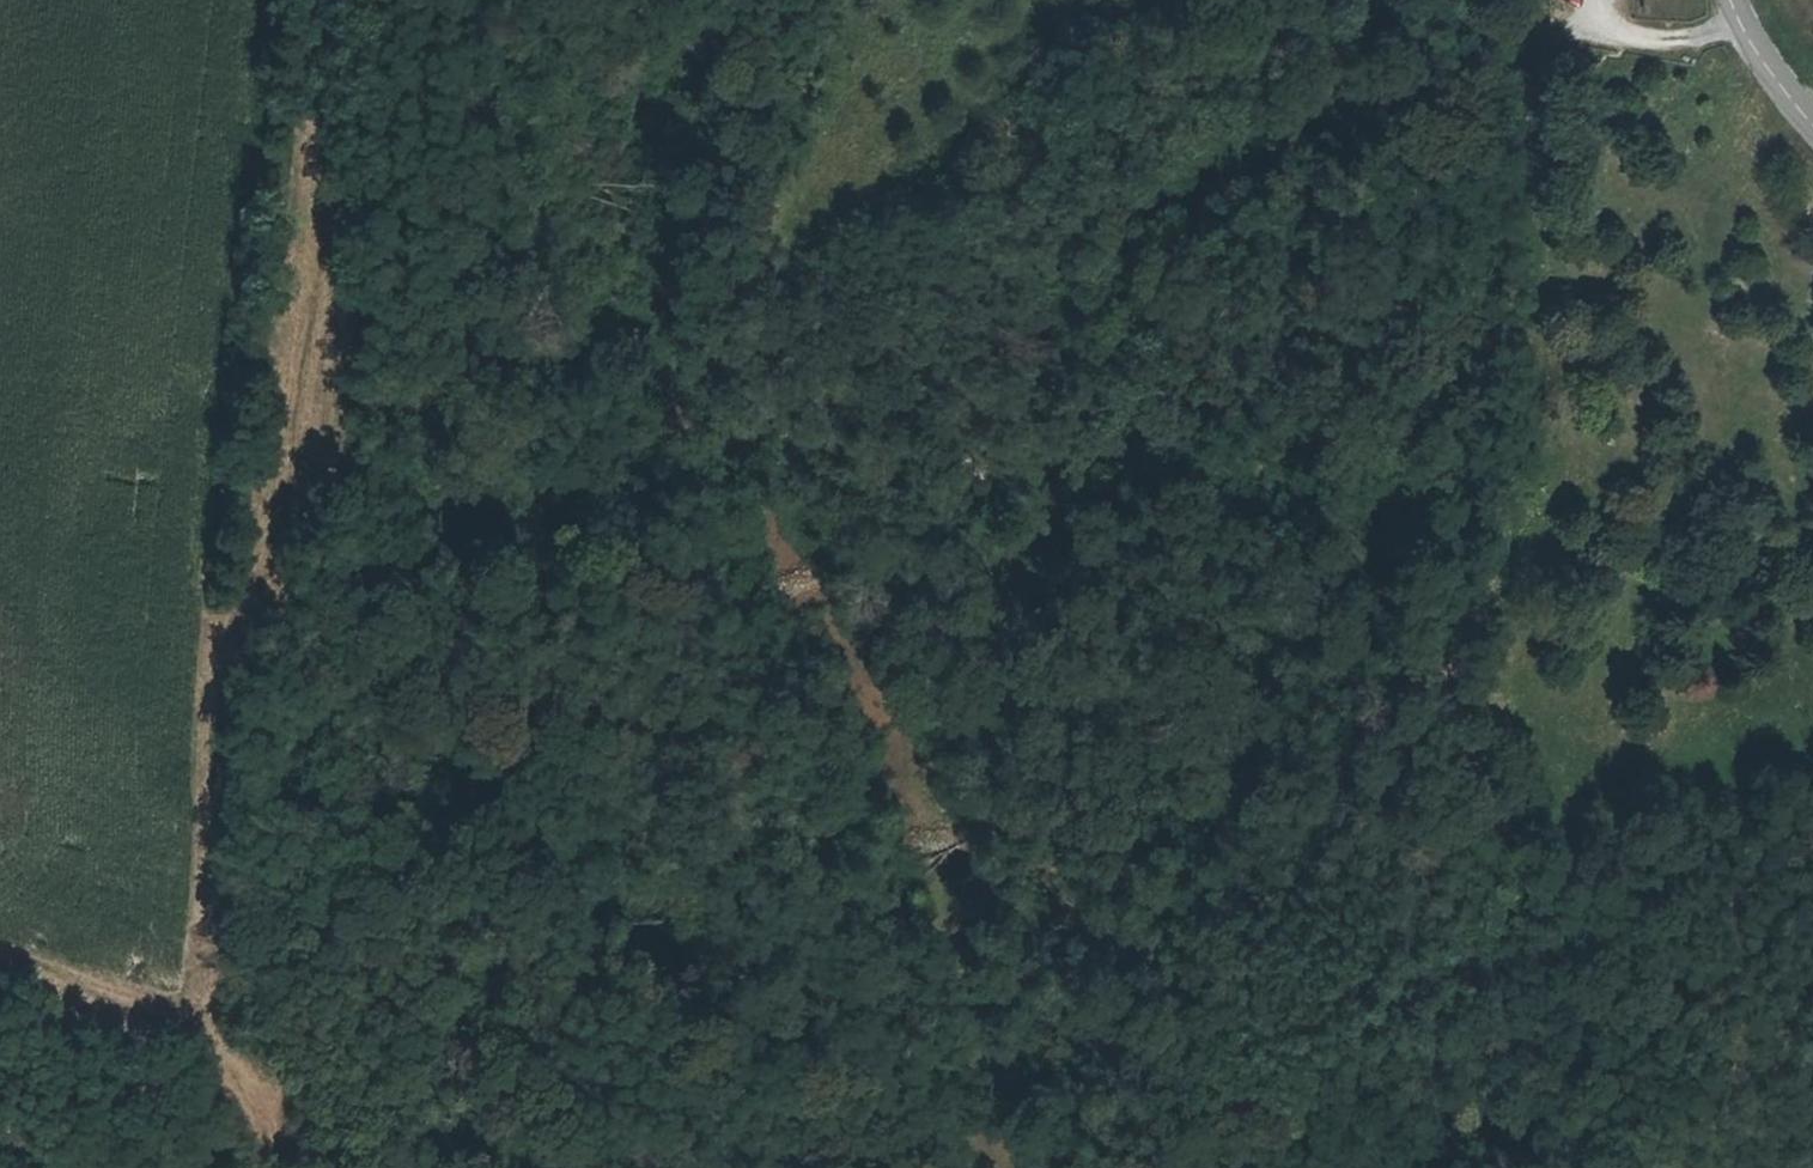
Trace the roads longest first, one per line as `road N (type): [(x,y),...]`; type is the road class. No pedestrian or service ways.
road 1 (track): [(317,0),(315,142),(325,263),(282,521),(205,717),(199,762),(208,901),(185,1012),(0,944)]
road 2 (unclassified): [(1812,126),(1740,27),(1729,0)]

